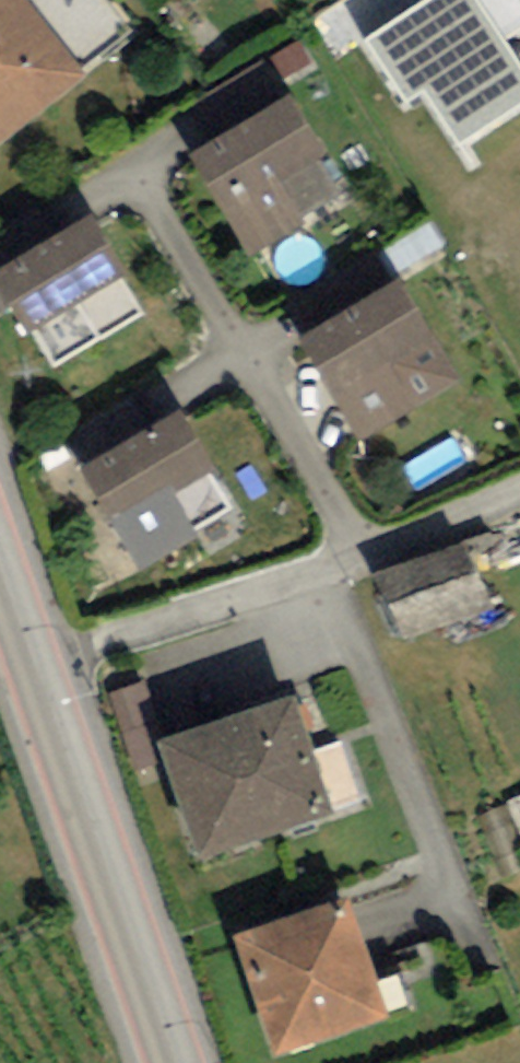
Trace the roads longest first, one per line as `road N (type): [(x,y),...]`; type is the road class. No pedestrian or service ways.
road 1 (secondary): [(178,1062),(0,554)]
road 2 (residential): [(121,636),(361,561),(519,491)]

